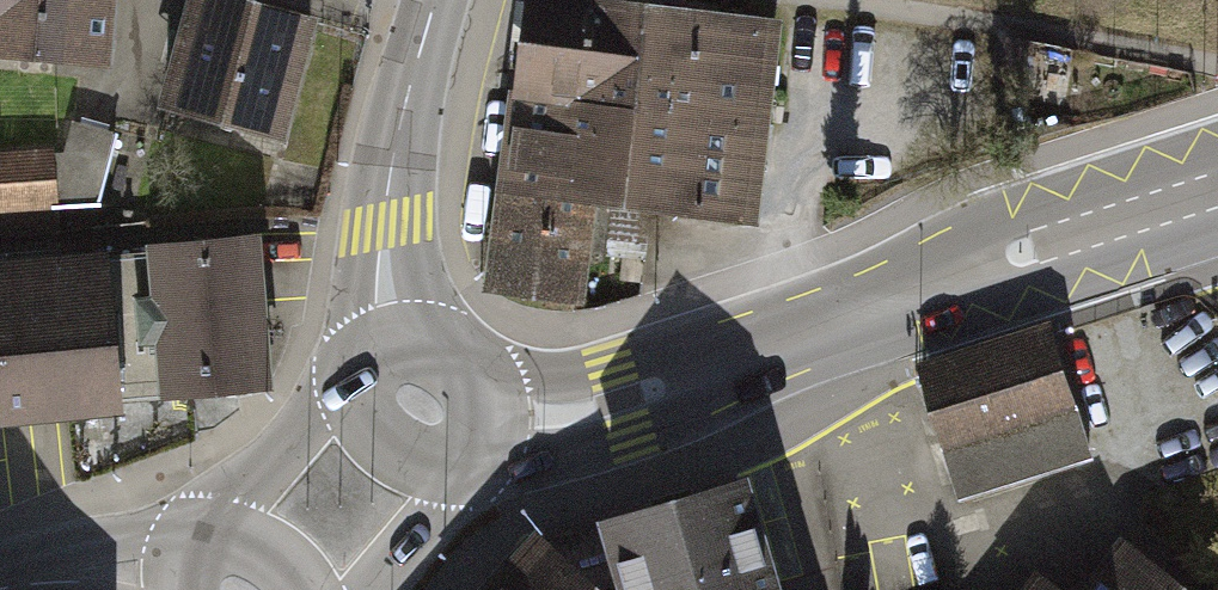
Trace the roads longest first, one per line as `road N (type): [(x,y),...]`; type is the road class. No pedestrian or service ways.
road 1 (tertiary): [(1210,193),(620,400),(569,412),(486,410)]
road 2 (tertiary): [(434,0),(382,224),(392,340)]
road 3 (tertiary): [(353,386),(316,412),(211,529)]
road 4 (tertiary): [(175,565),(0,584)]
road 5 (tertiary): [(353,386),(366,430),(387,451),(430,473),(458,468)]
road 6 (tertiary): [(370,589),(437,510),(458,468)]
road 7 (tertiary): [(486,410),(447,356),(392,340)]

